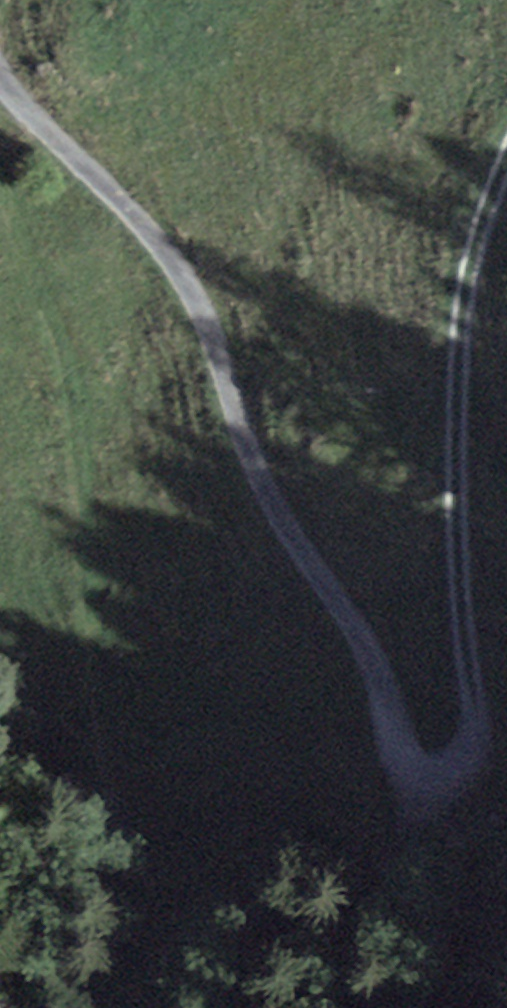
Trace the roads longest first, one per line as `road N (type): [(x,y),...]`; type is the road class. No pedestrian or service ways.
road 1 (unclassified): [(0,81),(144,227),(185,283),(261,480),(381,678),(400,757),(421,773),(446,778),(468,772),(476,758)]
road 2 (track): [(476,758),(460,618),(460,354),(481,245),(506,175)]

